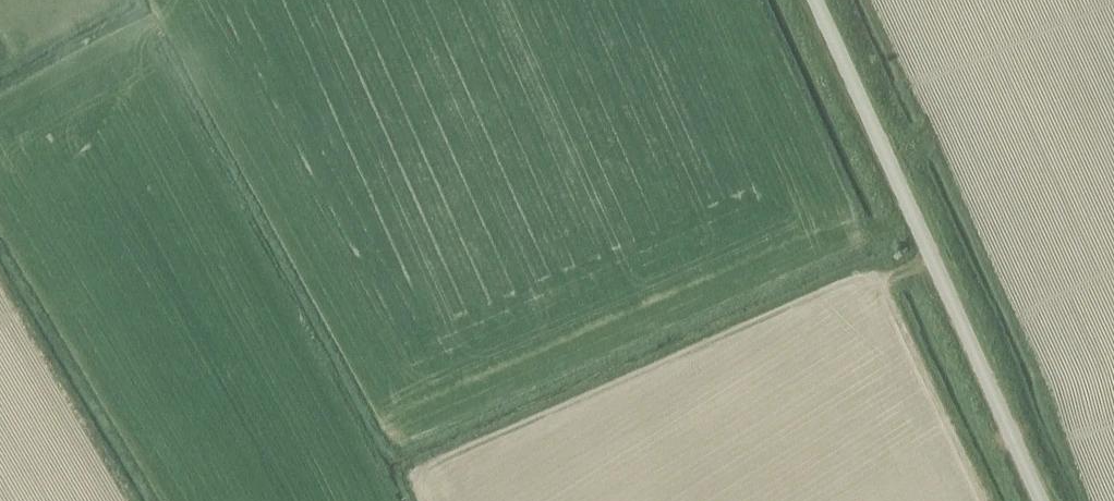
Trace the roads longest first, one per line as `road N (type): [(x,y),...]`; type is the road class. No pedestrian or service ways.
road 1 (unclassified): [(1041,500),(814,0)]

